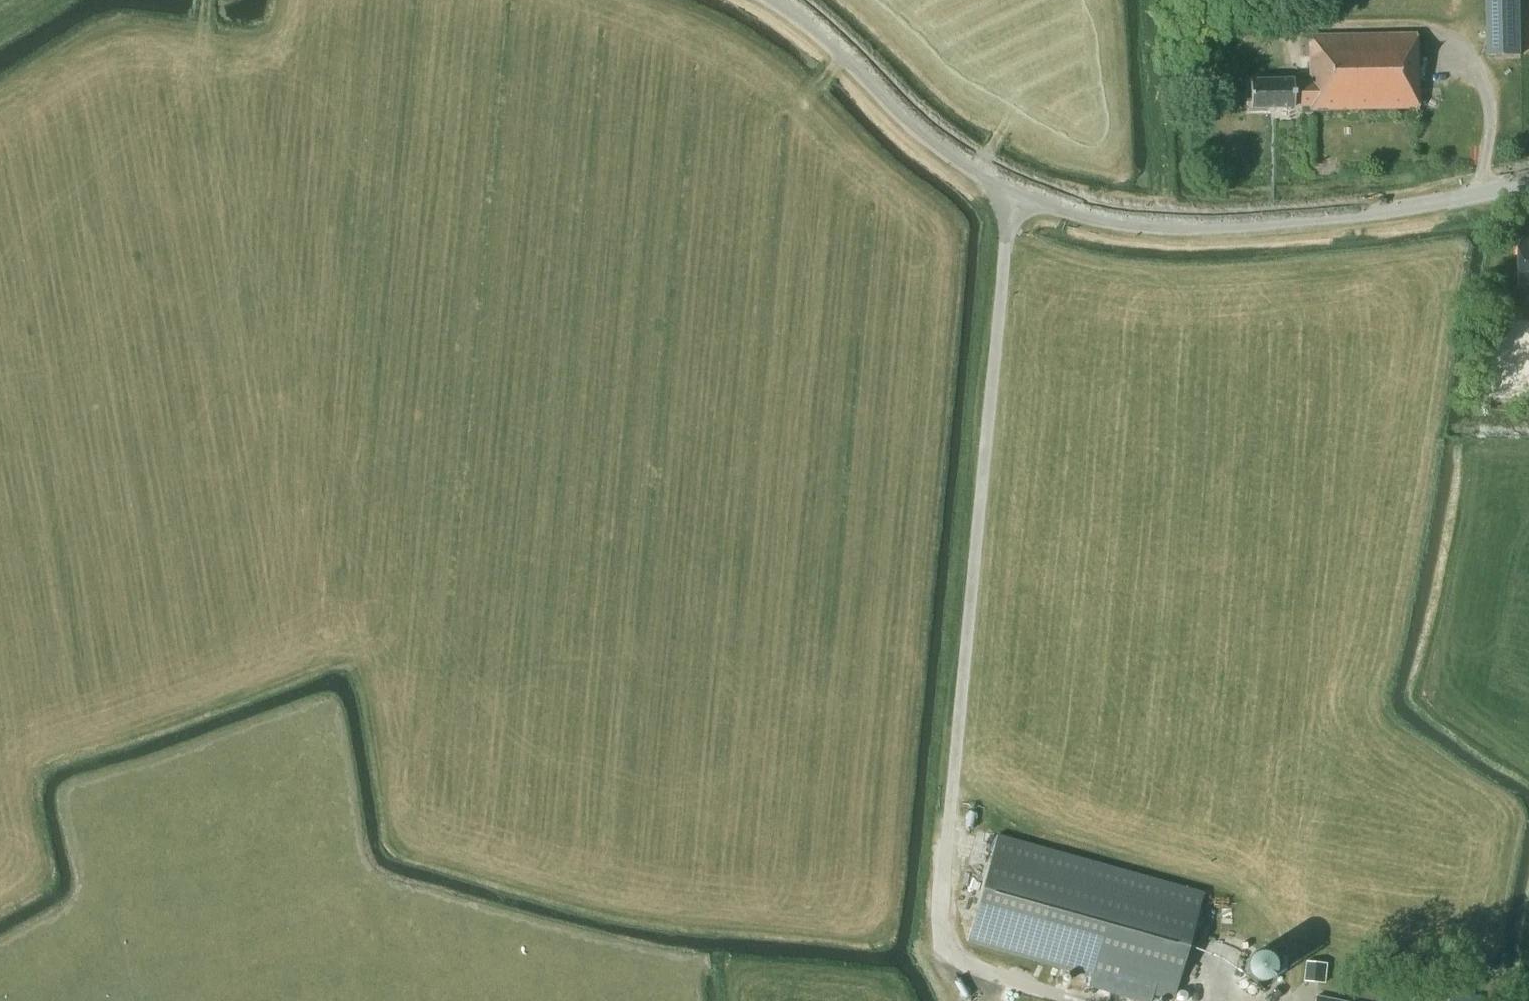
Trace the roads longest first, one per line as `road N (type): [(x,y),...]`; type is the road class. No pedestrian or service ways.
road 1 (unclassified): [(1528,183),(1362,214),(1249,222),(1167,225),(1081,213),(1019,191),(942,146),(823,33),(774,0)]

